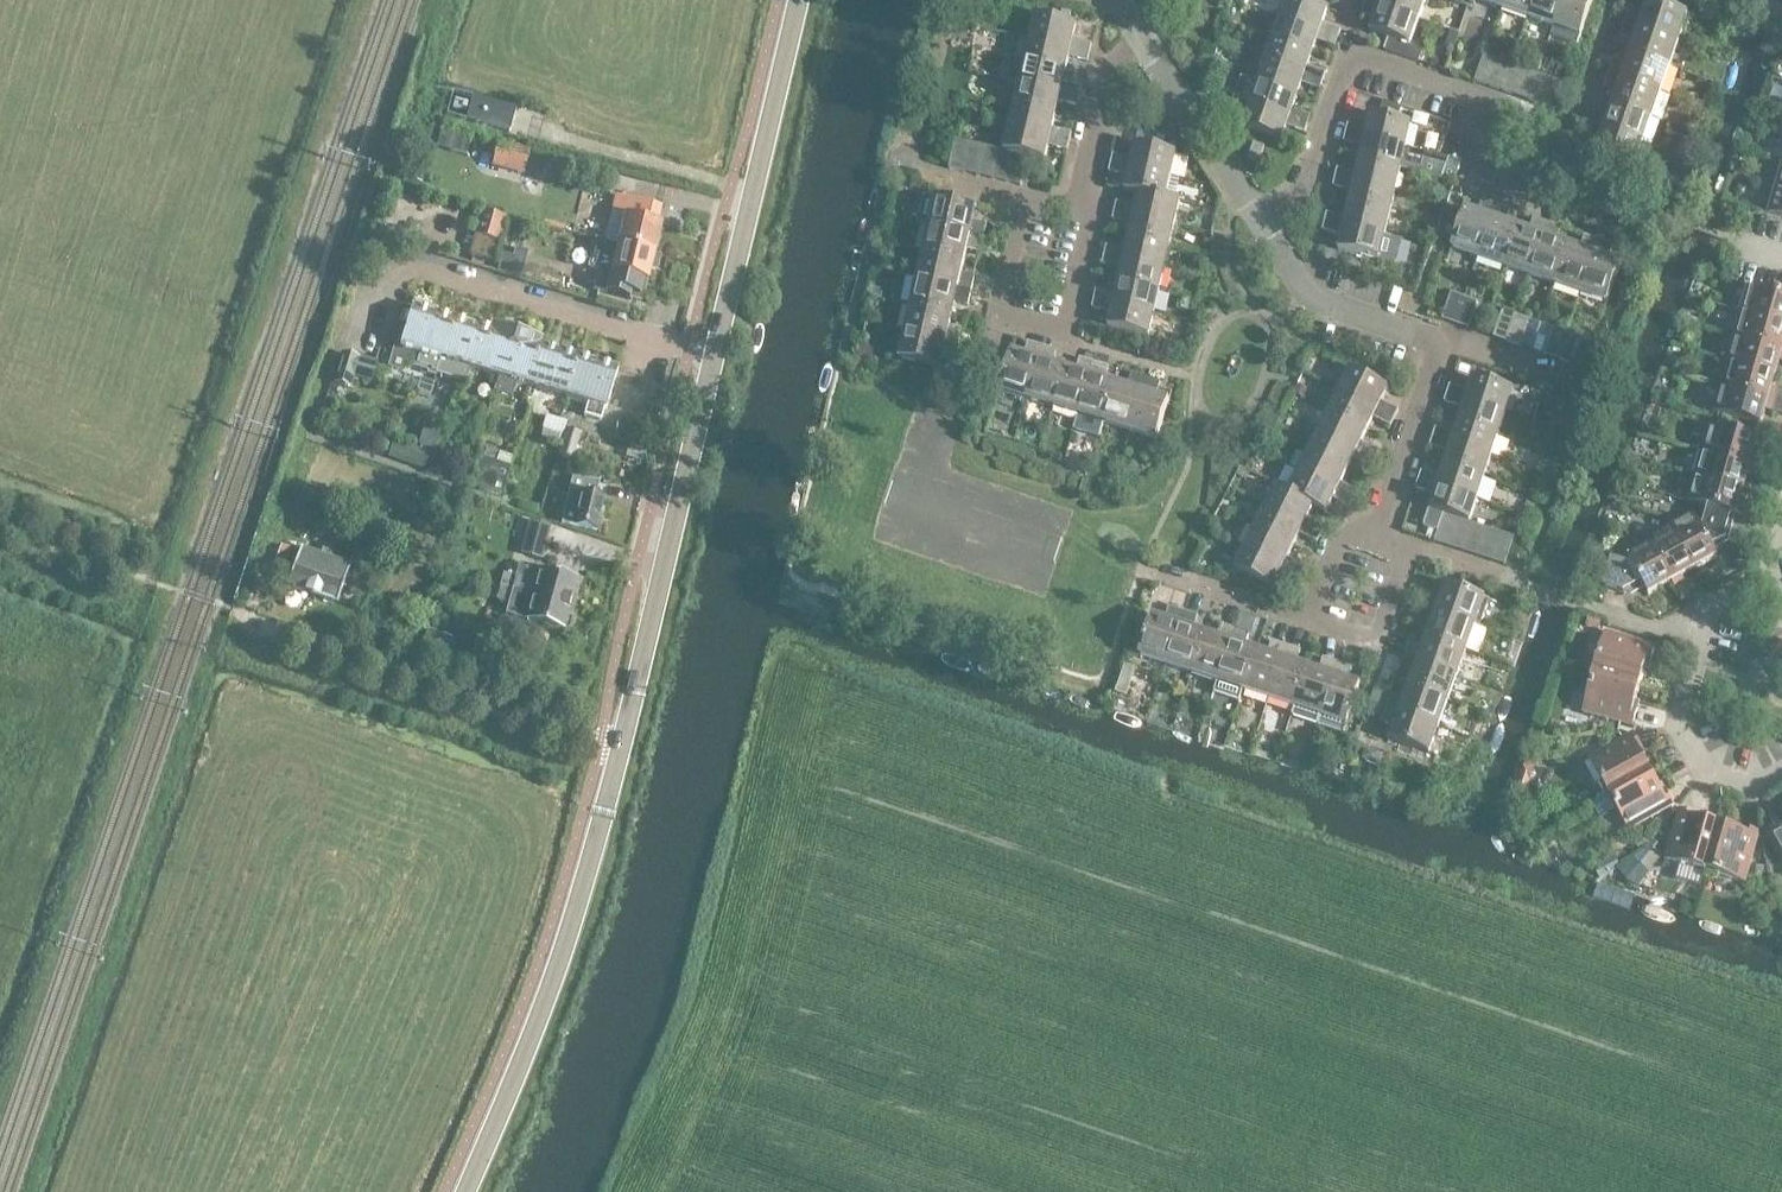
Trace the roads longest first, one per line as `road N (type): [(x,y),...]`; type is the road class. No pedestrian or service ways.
road 1 (tertiary): [(471,1191),(522,1080),(608,816),(797,0)]
road 2 (track): [(624,751),(232,608)]
road 3 (residential): [(1079,205),(1028,198),(1002,322),(1069,339),(1097,210)]
road 4 (residential): [(1491,103),(1354,53),(1323,157),(1294,198),(1263,220)]
road 5 (residential): [(1379,538),(1349,537),(1315,595),(1319,616),(1365,637),(1380,627),(1406,546)]
road 6 (residential): [(1446,341),(1307,290),(1263,220)]
road 7 (residential): [(1781,769),(1754,785),(1699,770),(1677,724),(1701,637)]
road 8 (residential): [(1263,220),(1148,46)]
road 9 (residential): [(1379,538),(1446,341)]
road 10 (residential): [(1491,103),(1470,171),(1531,188),(1550,123)]
road 11 (residential): [(1079,205),(1110,72),(1148,46)]
road 12 (residential): [(1446,341),(1572,380)]
road 13 (residential): [(1530,590),(1406,546)]

